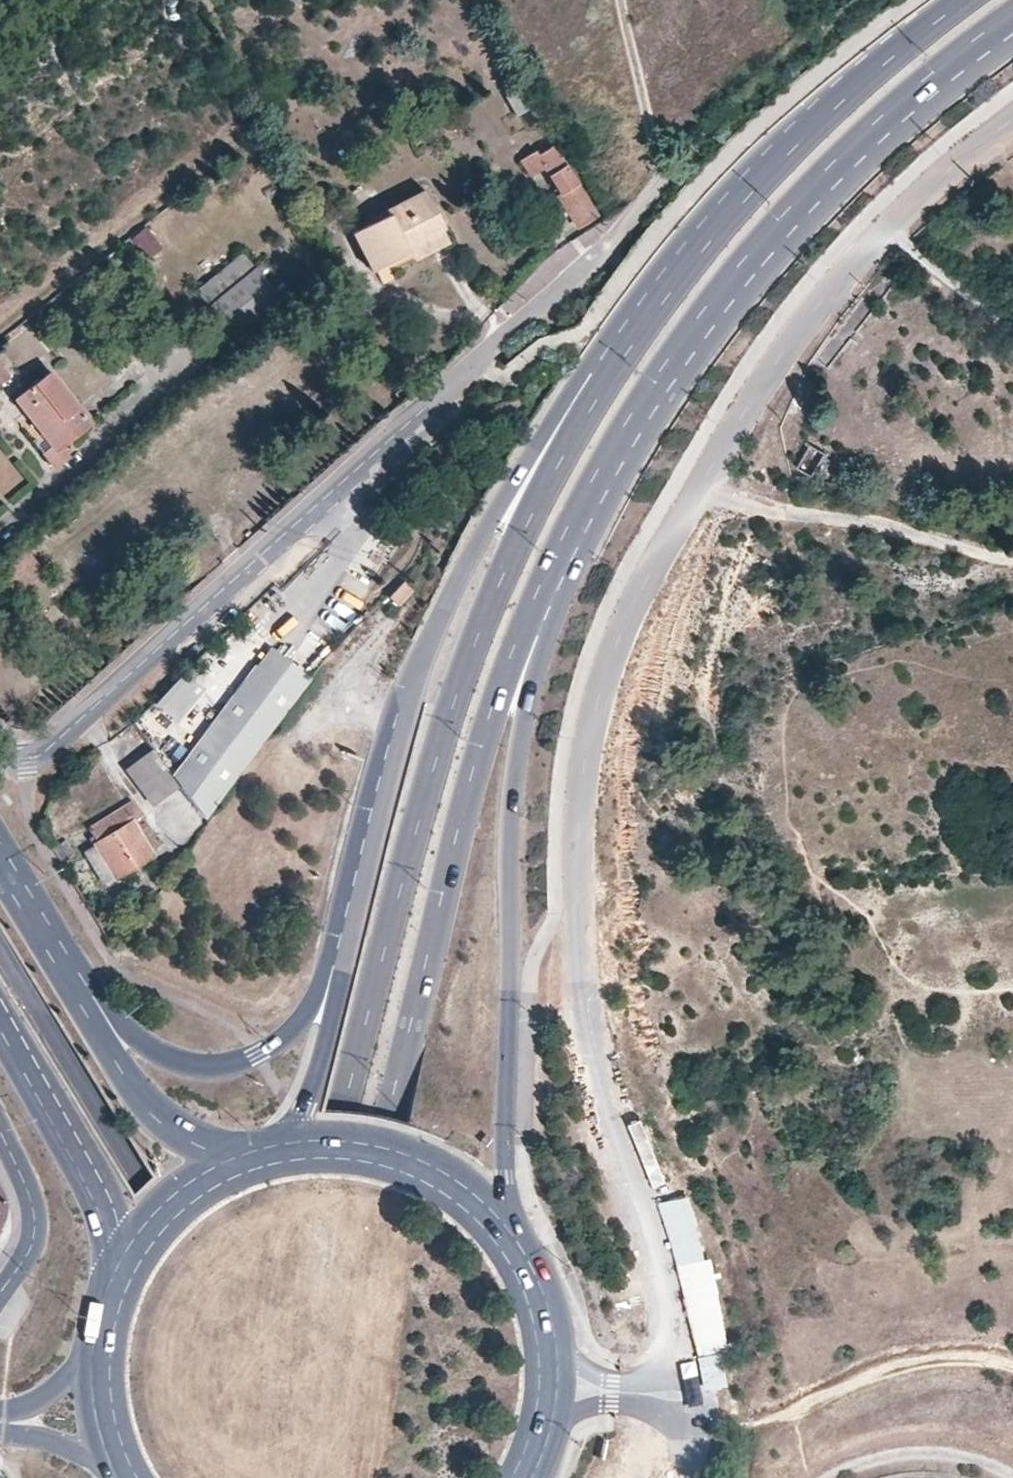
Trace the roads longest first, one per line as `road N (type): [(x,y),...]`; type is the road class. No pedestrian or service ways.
road 1 (unclassified): [(608,1390),(690,1396),(677,1295),(587,1012),(582,782),(598,694),(745,406),(847,266),(1012,120)]
road 2 (primary): [(665,289),(564,457),(477,641),(339,1102),(245,1477)]
road 3 (primary): [(284,1477),(390,1118),(499,695),(591,503)]
road 4 (residential): [(662,177),(614,240),(55,744),(27,758),(0,750)]
road 5 (primary): [(520,1261),(505,1138),(514,790),(543,640),(591,503)]
road 6 (primary): [(665,289),(570,391),(461,577),(429,646),(368,847)]
road 7 (primary): [(591,503),(679,354),(742,275),(943,84),(1012,32)]
road 8 (primary): [(368,847),(322,981),(295,1032),(244,1063),(204,1069),(177,1065),(137,1041),(0,853)]
road 9 (primary): [(0,953),(231,1329),(240,1367),(234,1477)]
road 10 (primary): [(964,0),(846,95),(665,289)]
road 11 (primary): [(259,1158),(210,1151),(156,1120),(0,862)]
road 12 (primary): [(368,847),(313,1092),(266,1156)]
road 13 (primary): [(520,1261),(470,1201),(402,1161),(324,1148),(266,1156)]
road 14 (primary): [(0,1029),(107,1214),(123,1275)]
road 15 (residential): [(0,1301),(36,1239),(29,1189),(0,1134)]
road 16 (primary): [(259,1158),(171,1210),(123,1275)]
road 17 (track): [(662,177),(621,0)]
road 18 (residential): [(0,1423),(122,1465)]
road 19 (residential): [(102,1355),(0,1422)]

